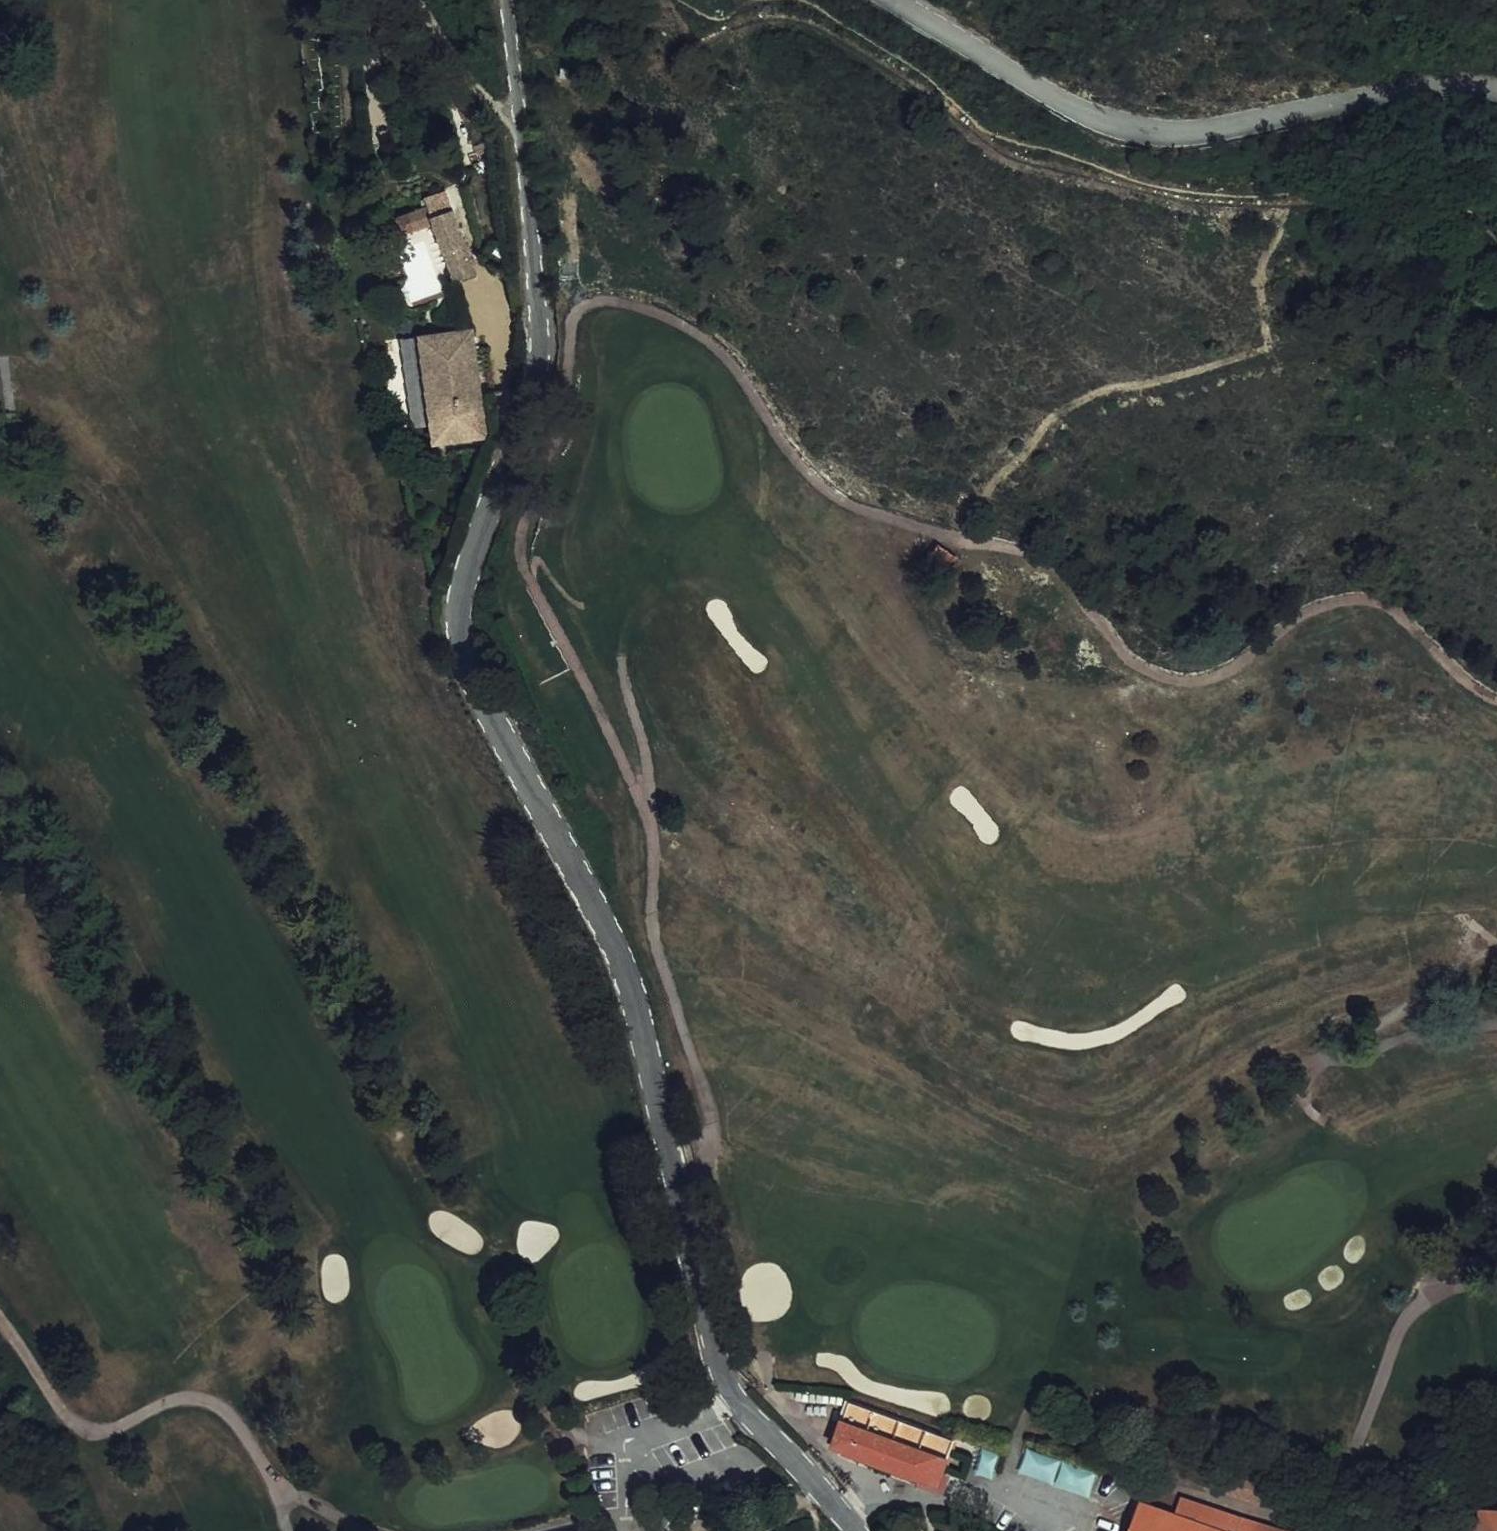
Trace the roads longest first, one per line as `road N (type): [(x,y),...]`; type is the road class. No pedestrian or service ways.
road 1 (unclassified): [(853,1530),(734,1392),(620,960),(472,679),(462,632),(466,582),(538,369),(505,0)]
road 2 (track): [(516,112),(481,88),(425,0)]

